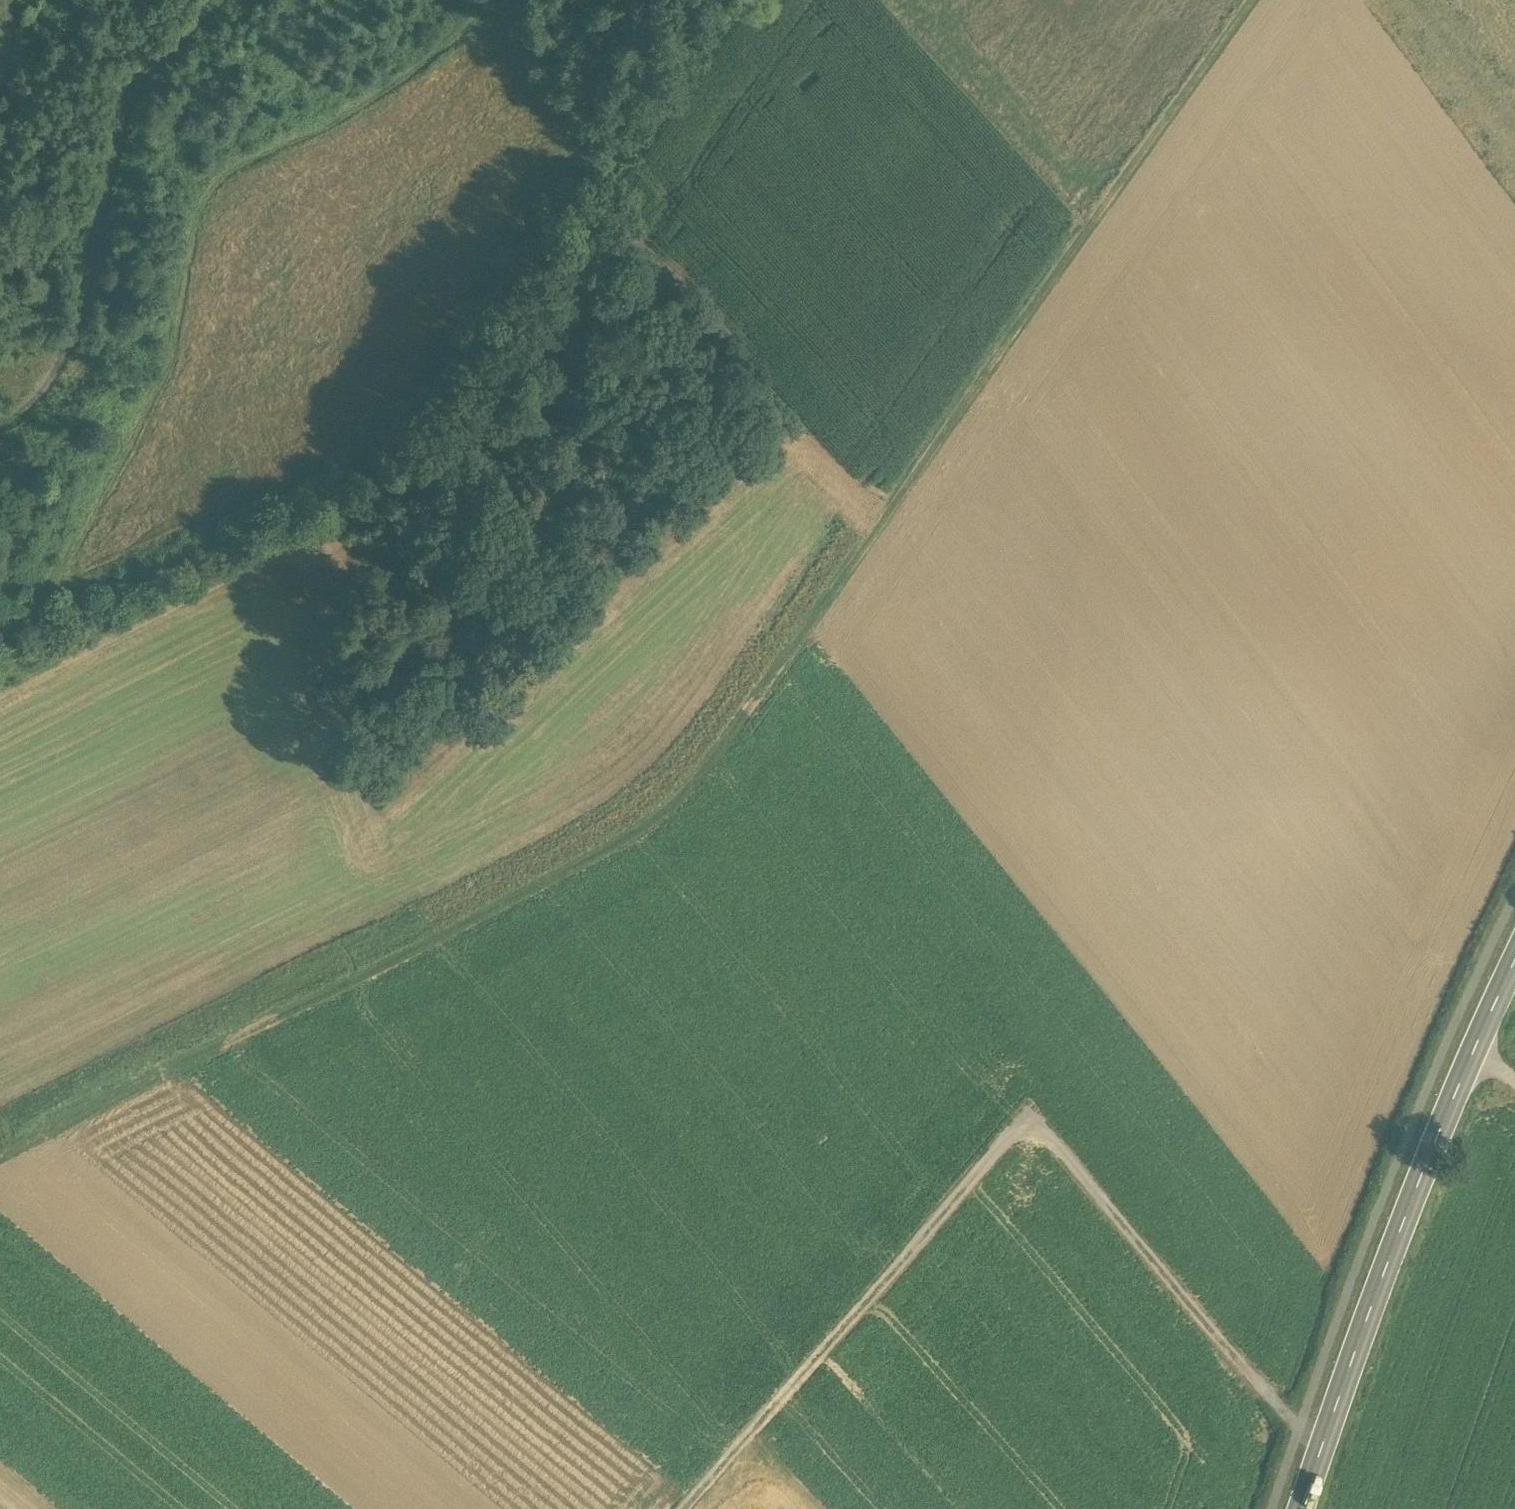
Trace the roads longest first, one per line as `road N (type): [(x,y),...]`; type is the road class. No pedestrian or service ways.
road 1 (track): [(0,1153),(608,856),(668,817),(1253,0)]
road 2 (track): [(730,22),(433,470),(276,569),(0,695)]
road 3 (track): [(1322,1443),(1298,1429),(1025,1122),(685,1508)]
road 4 (tertiary): [(1301,1508),(1368,1315),(1514,960)]
road 5 (track): [(1353,0),(1514,211)]

